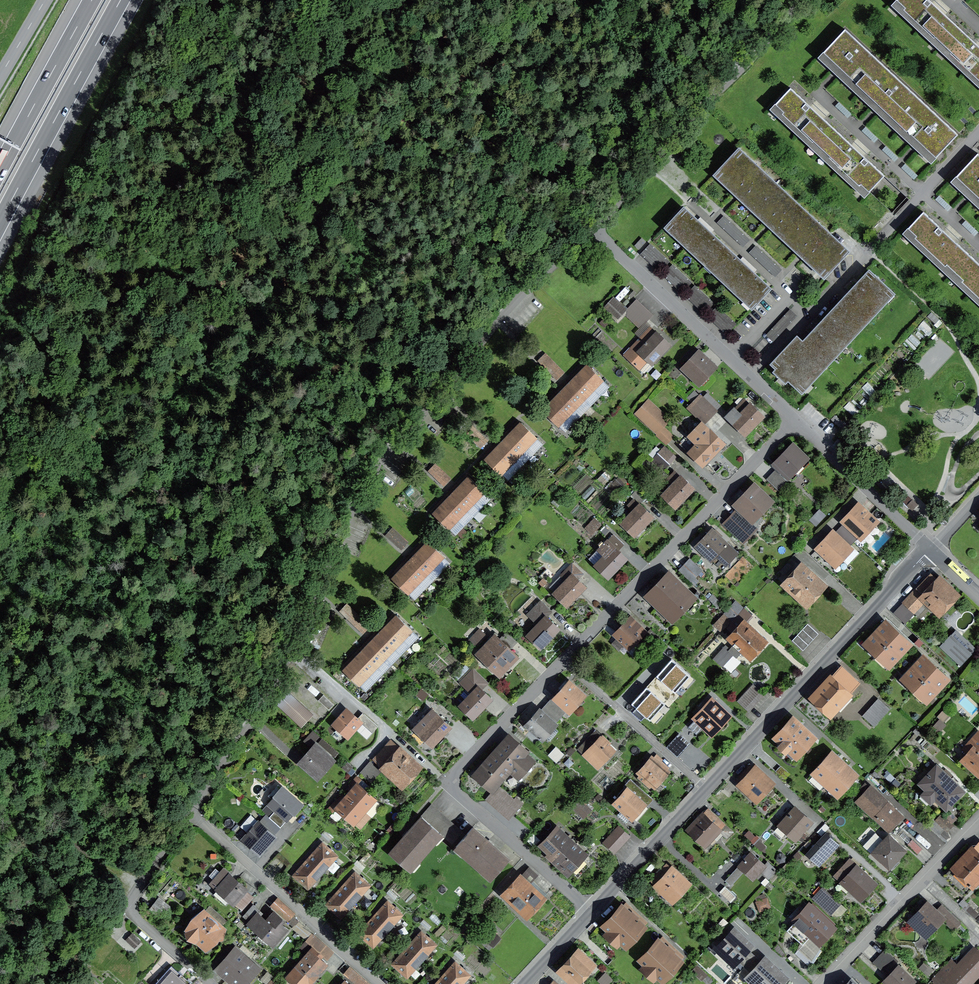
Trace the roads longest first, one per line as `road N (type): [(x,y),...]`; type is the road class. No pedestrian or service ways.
road 1 (residential): [(191,812),(280,665),(374,464),(591,227)]
road 2 (residential): [(592,913),(454,785),(457,771),(564,661)]
road 3 (residential): [(564,661),(795,421)]
road 4 (residential): [(931,550),(708,790)]
road 5 (residential): [(591,227),(800,0)]
road 6 (residential): [(795,421),(591,227)]
road 7 (residential): [(191,812),(379,983)]
road 8 (motorway): [(0,222),(121,0)]
road 9 (residential): [(210,983),(132,910),(191,812)]
road 10 (residential): [(828,983),(978,825)]
road 11 (residential): [(708,790),(564,661)]
road 12 (motorway): [(92,0),(0,169)]
road 13 (residential): [(931,550),(795,421)]
road 14 (residential): [(708,790),(592,913)]

